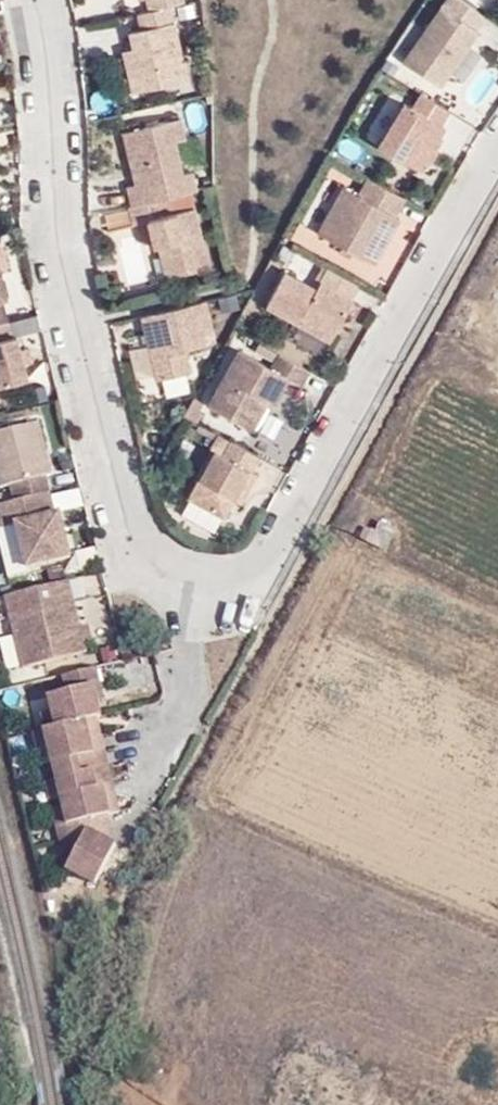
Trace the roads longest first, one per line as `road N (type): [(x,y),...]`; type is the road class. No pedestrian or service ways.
road 1 (residential): [(42,0),(59,44),(58,190),(127,528),(186,593),(251,581),(497,157)]

